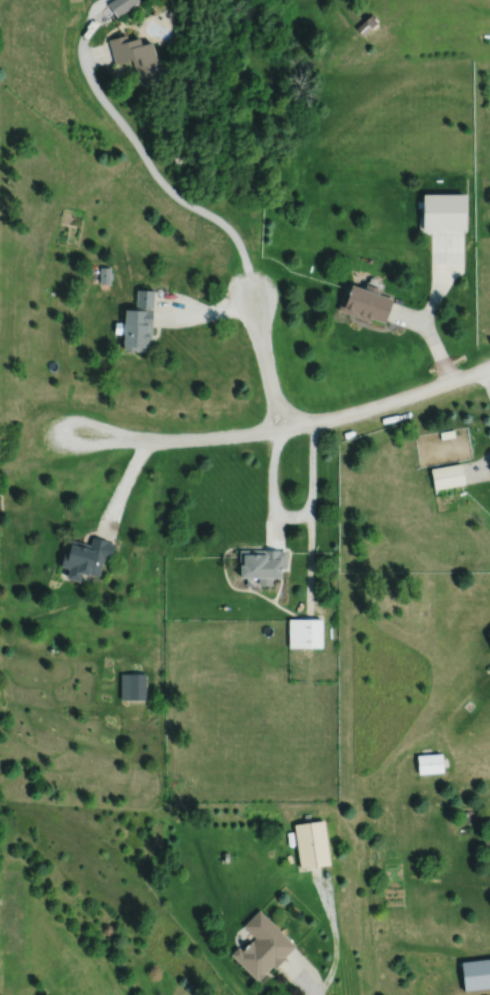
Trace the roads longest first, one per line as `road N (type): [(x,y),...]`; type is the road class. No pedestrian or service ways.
road 1 (residential): [(489,367),(275,429),(183,440),(74,433)]
road 2 (residential): [(284,427),(252,291)]

